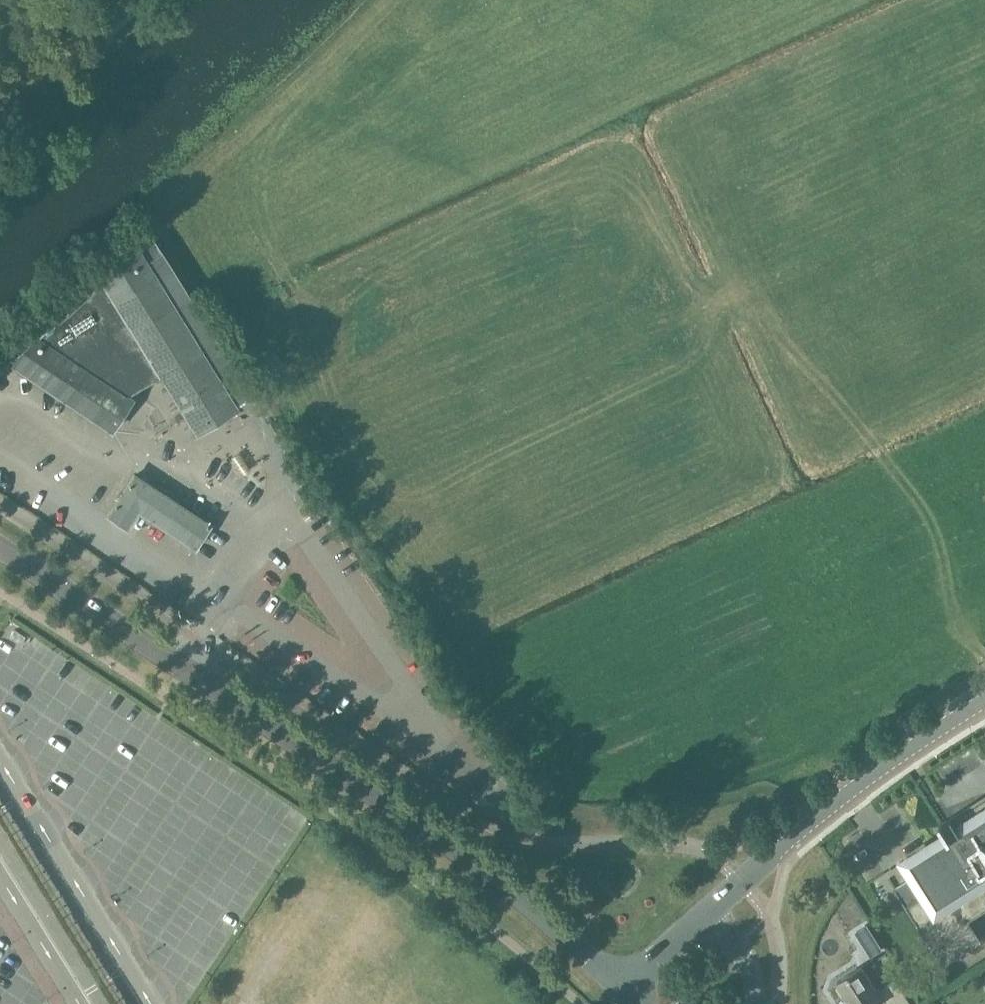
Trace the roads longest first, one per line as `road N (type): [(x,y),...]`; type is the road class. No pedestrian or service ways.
road 1 (tertiary): [(623,997),(534,910),(417,821),(0,552)]
road 2 (tertiary): [(984,705),(851,792),(708,915)]

